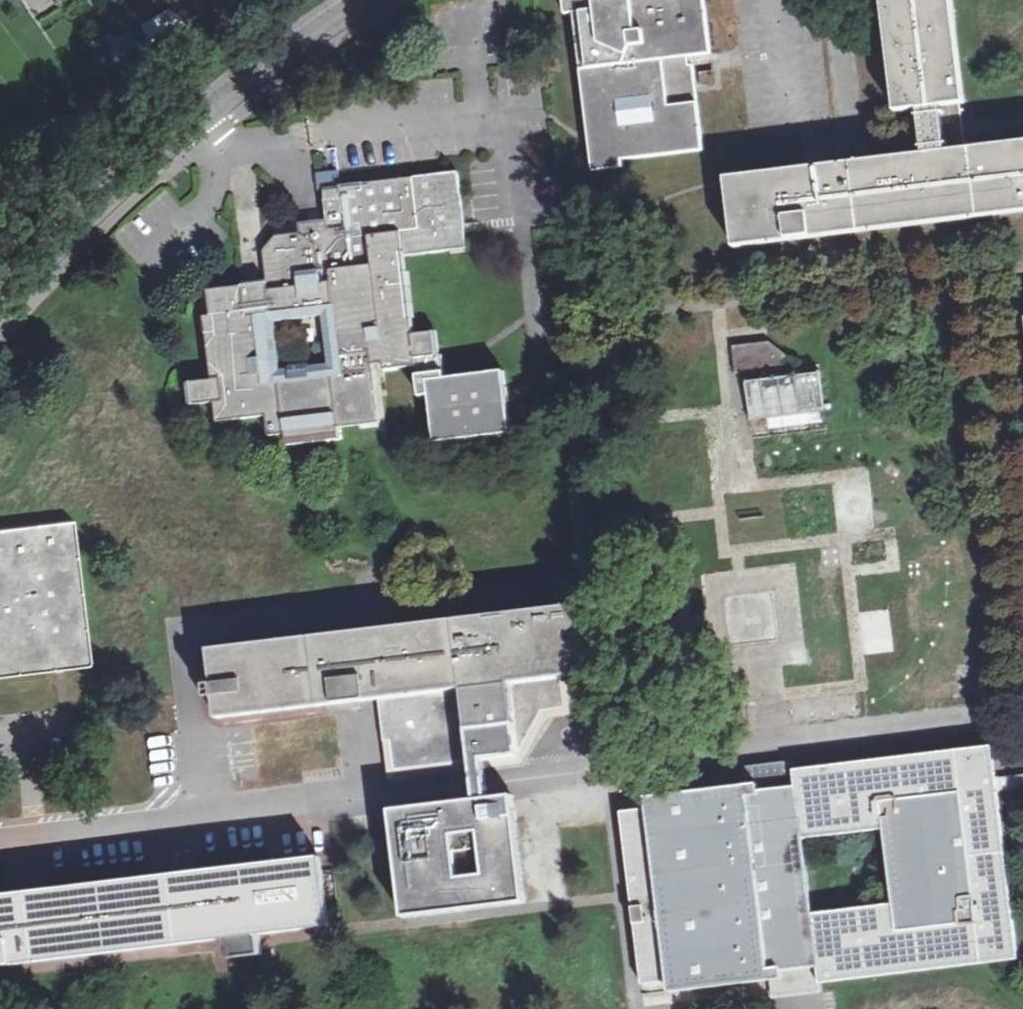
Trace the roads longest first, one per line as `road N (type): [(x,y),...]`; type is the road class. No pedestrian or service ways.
road 1 (tertiary): [(361,0),(205,111),(0,308)]

